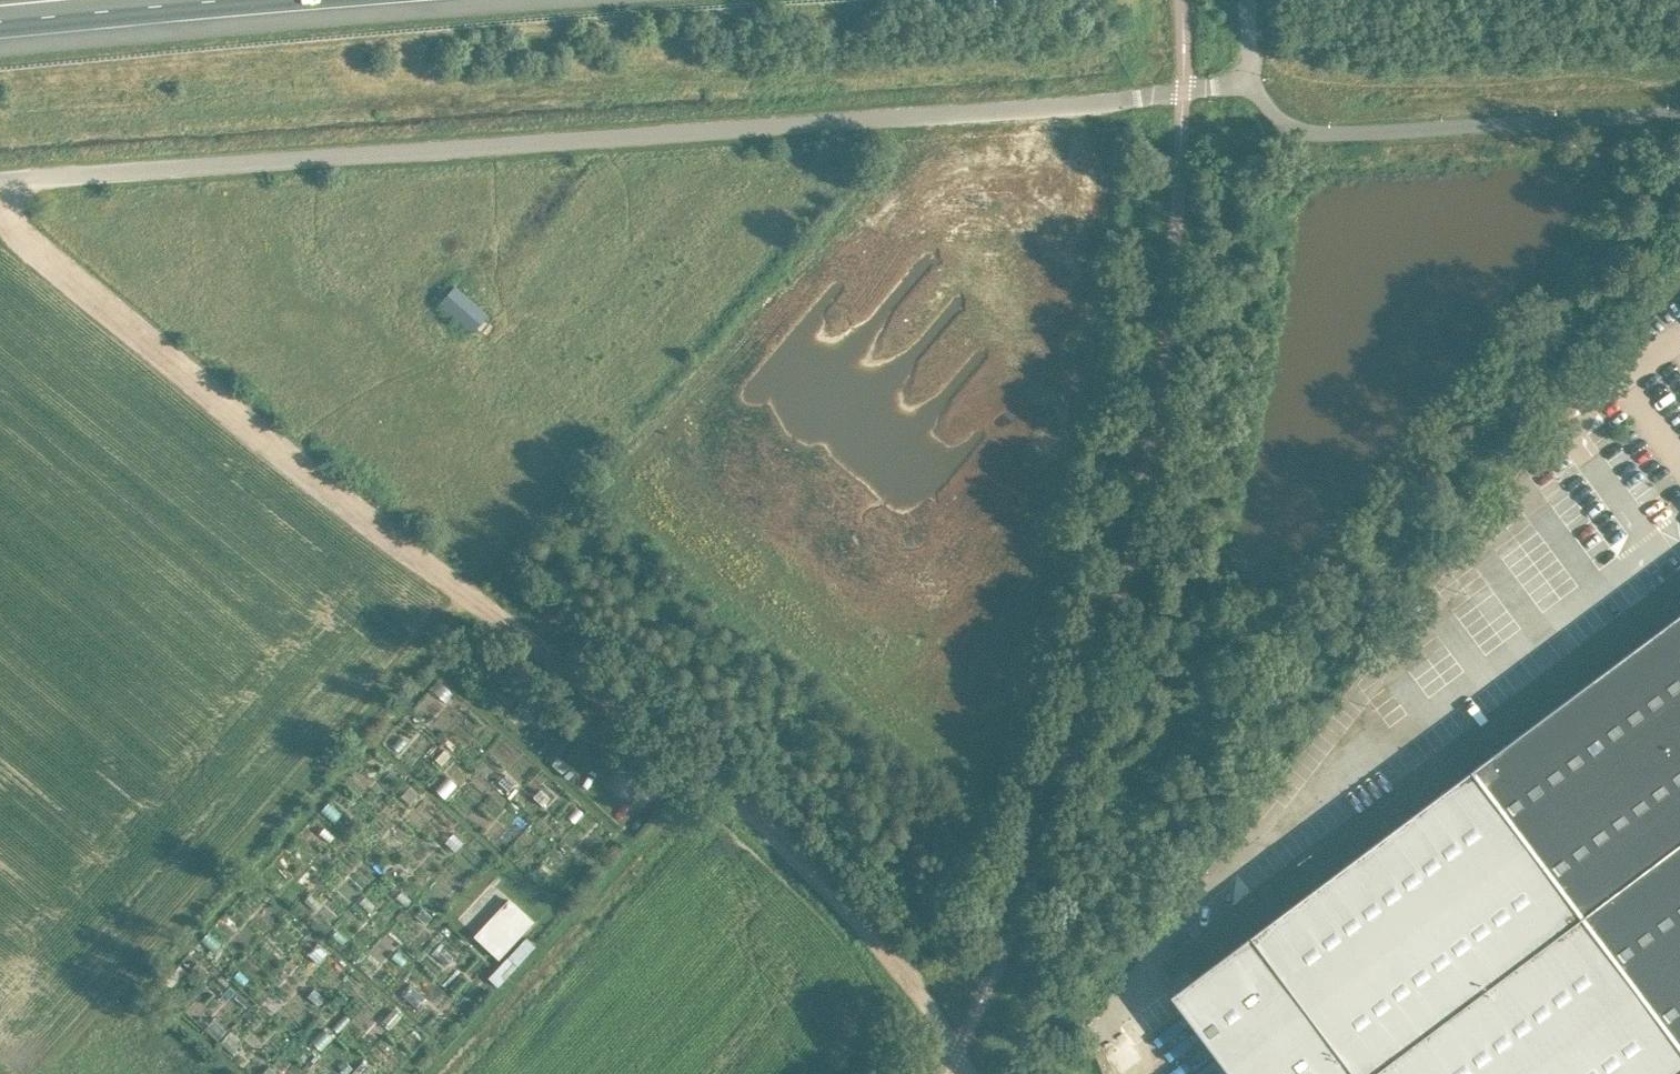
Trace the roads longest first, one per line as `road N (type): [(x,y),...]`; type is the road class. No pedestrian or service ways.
road 1 (unclassified): [(0,180),(1114,102),(1255,81)]
road 2 (track): [(924,1003),(819,868),(741,800),(463,590)]
road 3 (unclassified): [(1679,113),(1323,133),(1283,122),(1255,81)]
road 4 (track): [(692,766),(420,1073)]
road 5 (motorway): [(0,25),(273,0)]

